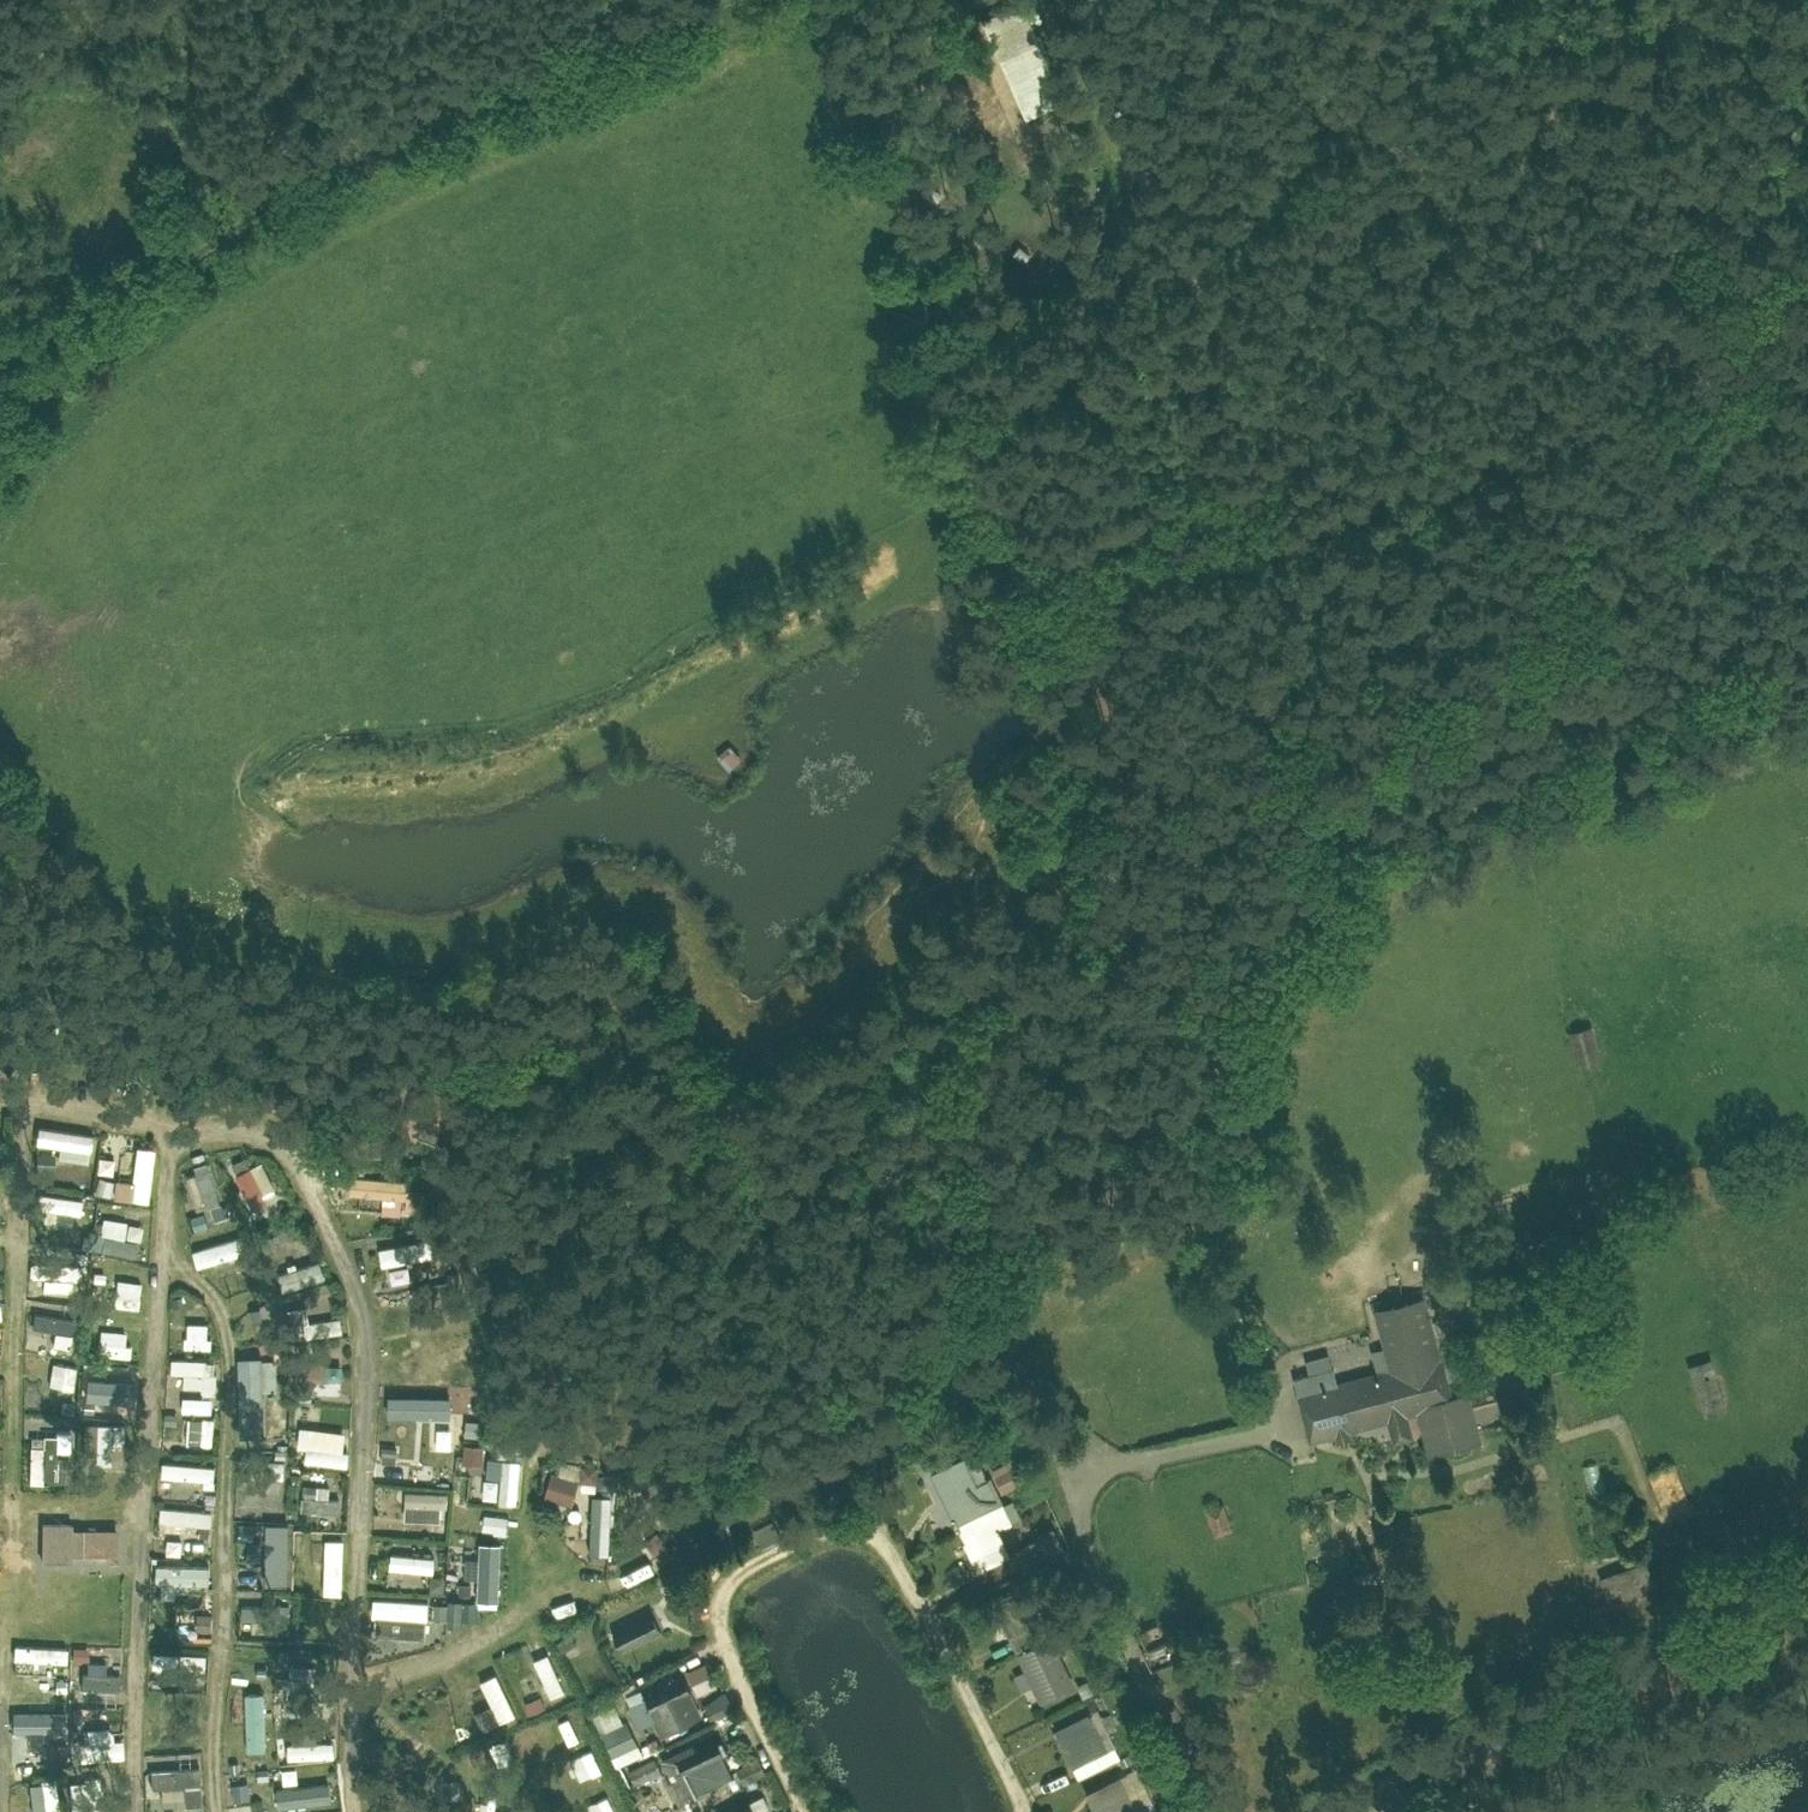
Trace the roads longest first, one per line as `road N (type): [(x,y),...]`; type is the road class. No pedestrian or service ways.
road 1 (track): [(714,0),(271,201),(199,246),(136,300),(0,444)]
road 2 (residential): [(1030,1811),(882,1525),(832,1527),(731,1579),(731,1652),(812,1811)]
road 3 (residential): [(1807,1597),(1373,1811)]

